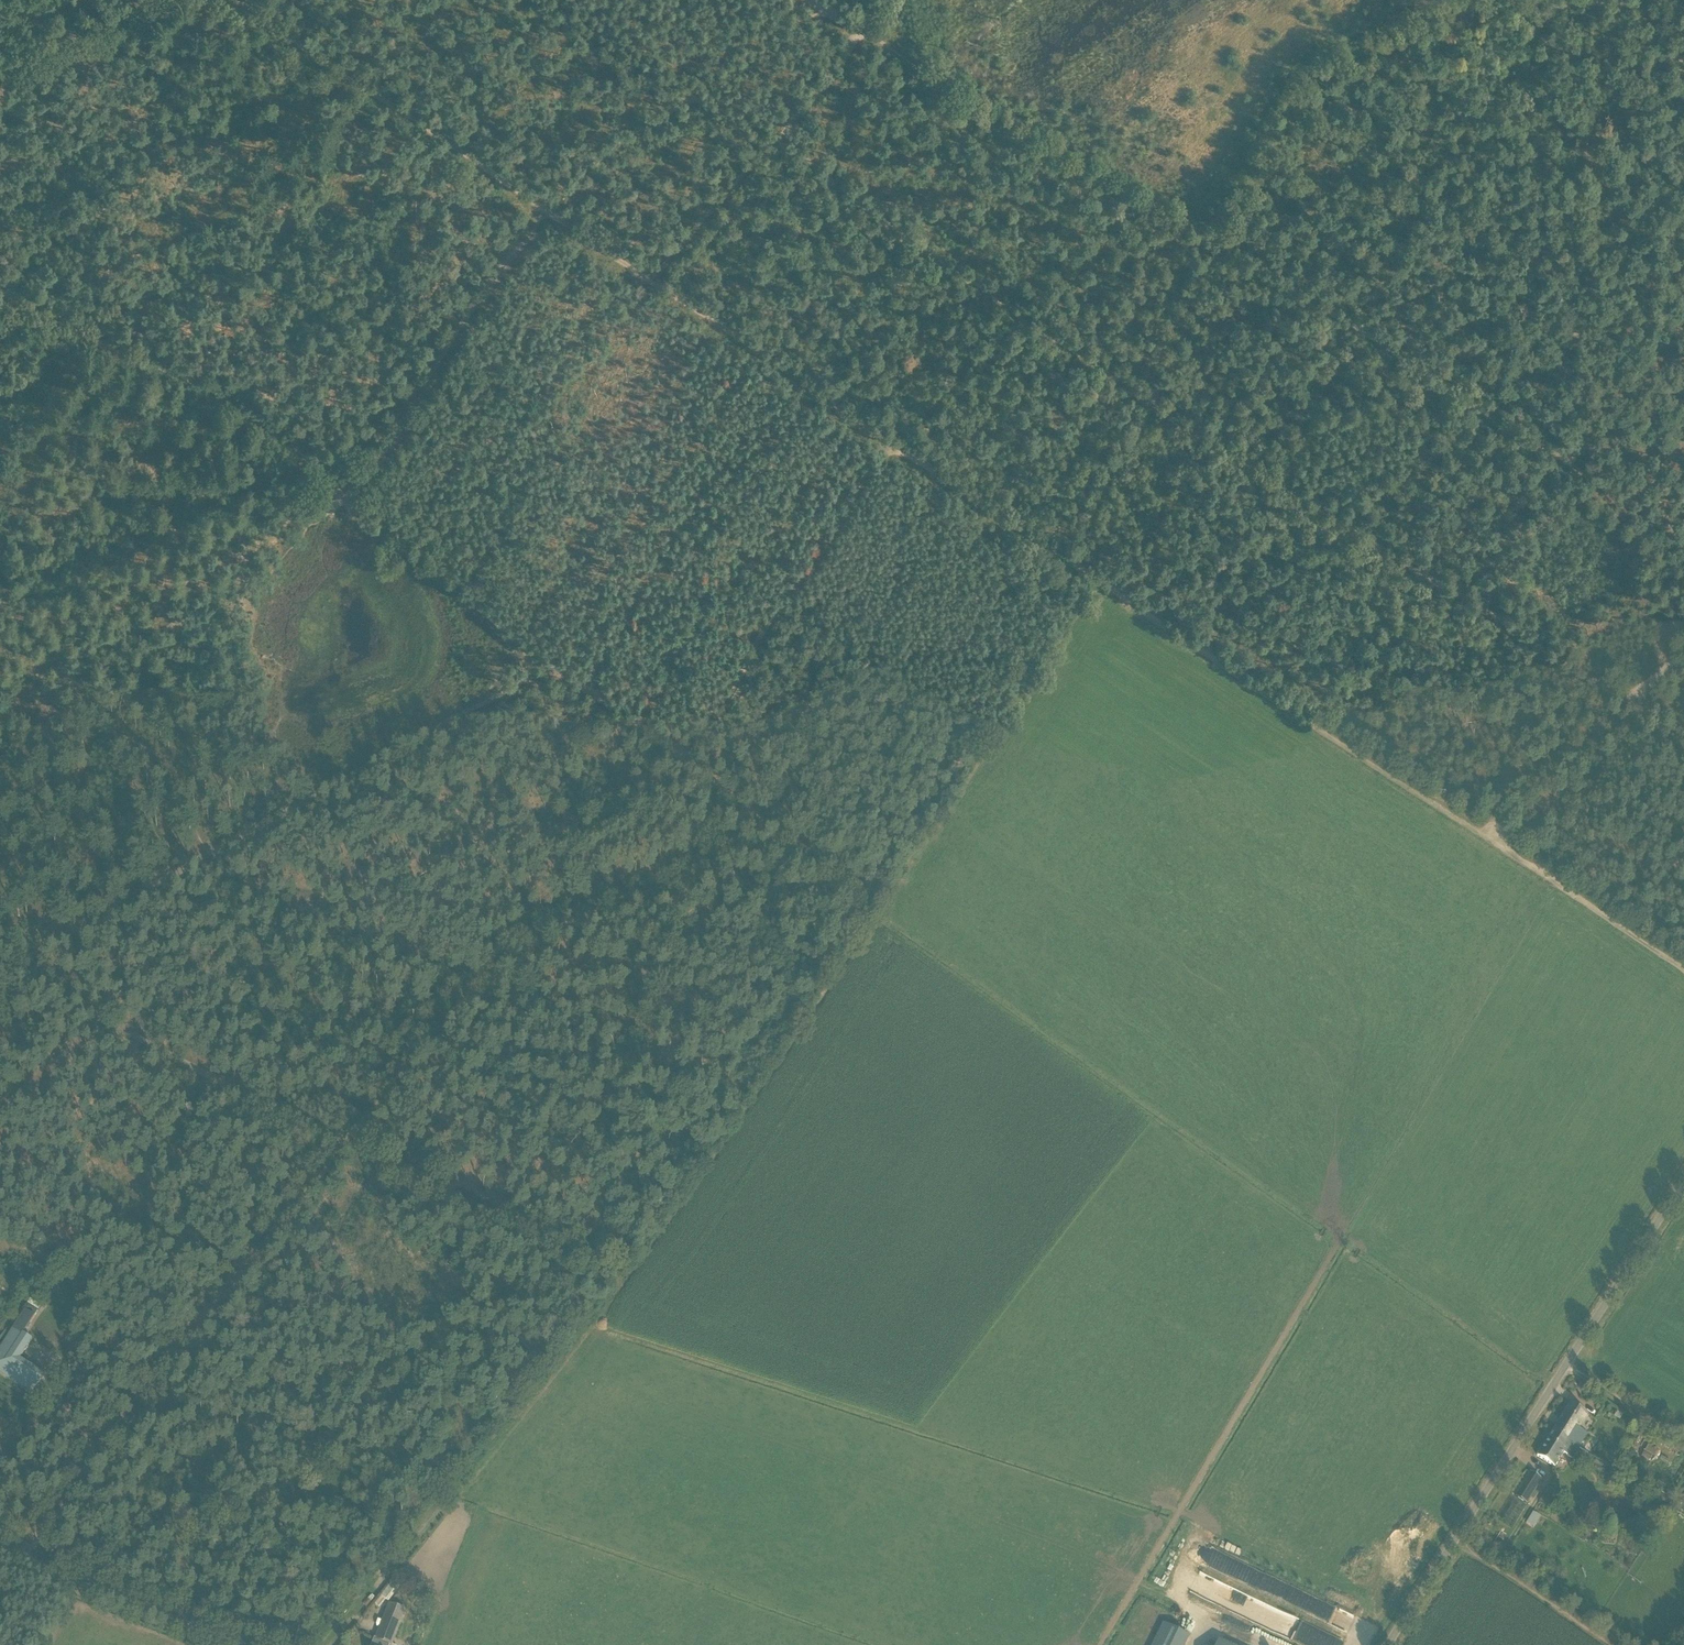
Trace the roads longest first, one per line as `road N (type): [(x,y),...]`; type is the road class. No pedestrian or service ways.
road 1 (track): [(1548,876),(654,281)]
road 2 (track): [(865,33),(1041,146),(1512,417)]
road 3 (track): [(554,670),(122,897),(54,935),(19,967)]
road 4 (unclassified): [(1387,1644),(1683,1183)]
road 5 (track): [(21,1561),(345,1142)]
road 6 (track): [(735,800),(554,670),(371,526),(341,493)]
road 7 (track): [(1243,259),(1296,258),(1451,167),(1520,153)]
road 8 (track): [(345,1142),(108,1024)]
road 9 (unclassified): [(0,1552),(234,1644)]
road 10 (track): [(539,201),(343,67)]
road 11 (track): [(533,1240),(345,1142)]
road 12 (track): [(1512,417),(1683,538)]
road 13 (track): [(341,493),(401,419),(459,325)]
road 14 (track): [(336,1644),(448,1496)]
road 15 (track): [(654,281),(768,141)]
road 16 (track): [(1599,1644),(1449,1545)]
road 17 (track): [(1150,398),(1130,421),(1071,558)]
road 18 (track): [(1243,259),(1150,398)]
road 19 (track): [(1683,965),(1548,876)]
road 20 (track): [(459,325),(539,201)]
road 21 (track): [(0,1121),(108,1024)]
road 22 (track): [(845,887),(735,800)]
road 23 (track): [(654,281),(539,201)]
road 24 (track): [(1683,1442),(1567,1364)]
road 25 (track): [(108,1024),(0,946)]
road 26 (track): [(343,67),(235,0)]

